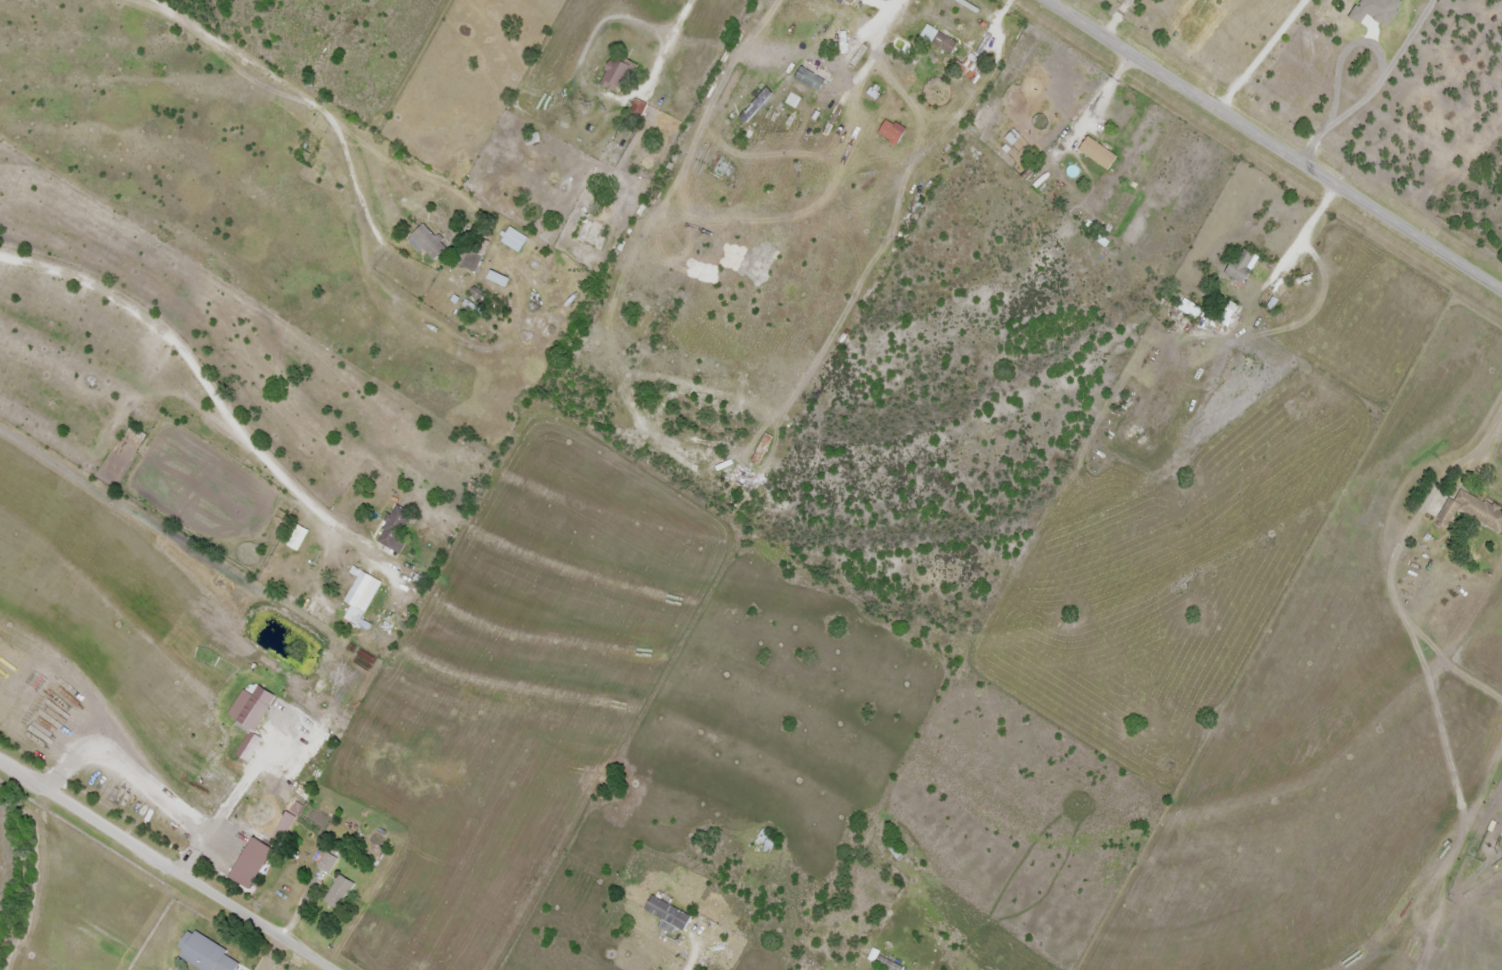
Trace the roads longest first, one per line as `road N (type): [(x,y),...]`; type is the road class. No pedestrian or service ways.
road 1 (tertiary): [(1501,293),(1044,0)]
road 2 (residential): [(334,969),(0,760)]

